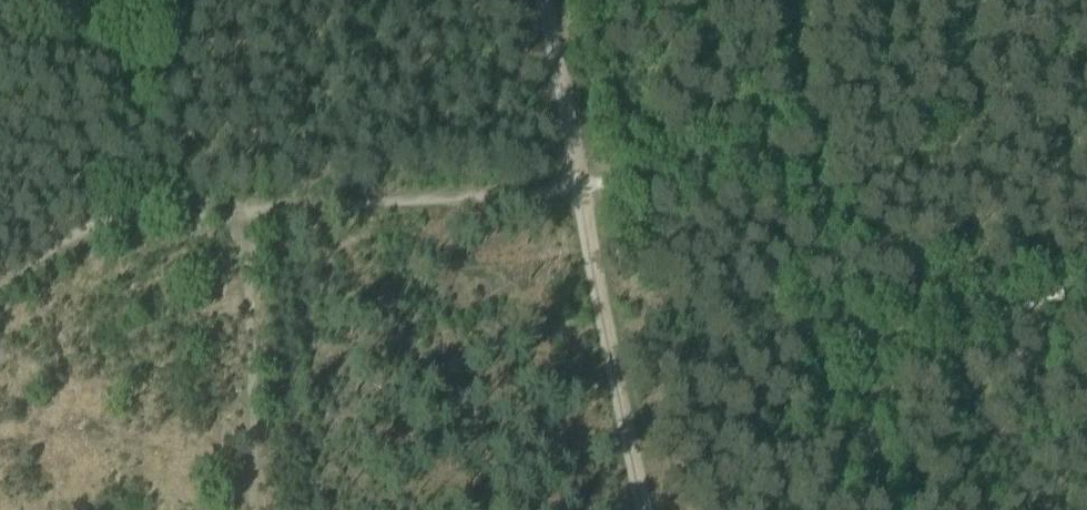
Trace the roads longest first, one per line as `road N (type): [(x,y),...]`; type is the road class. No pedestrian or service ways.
road 1 (track): [(1086,291),(895,342),(854,341),(808,163)]
road 2 (track): [(585,188),(649,509)]
road 3 (track): [(247,209),(570,190)]
road 4 (track): [(0,284),(143,210),(247,209)]
road 5 (track): [(585,188),(808,163)]
road 6 (track): [(548,0),(585,188)]

